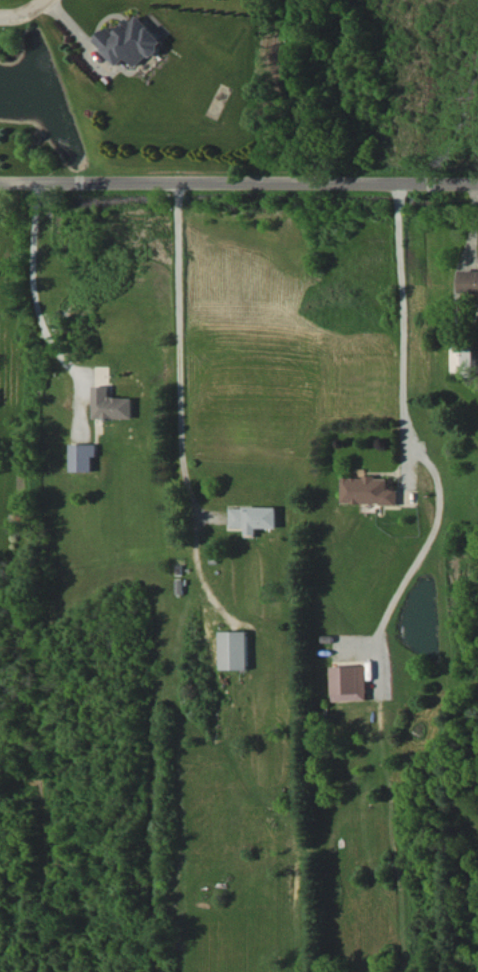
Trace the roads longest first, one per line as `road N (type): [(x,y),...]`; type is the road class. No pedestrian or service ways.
road 1 (residential): [(0,189),(477,187)]

